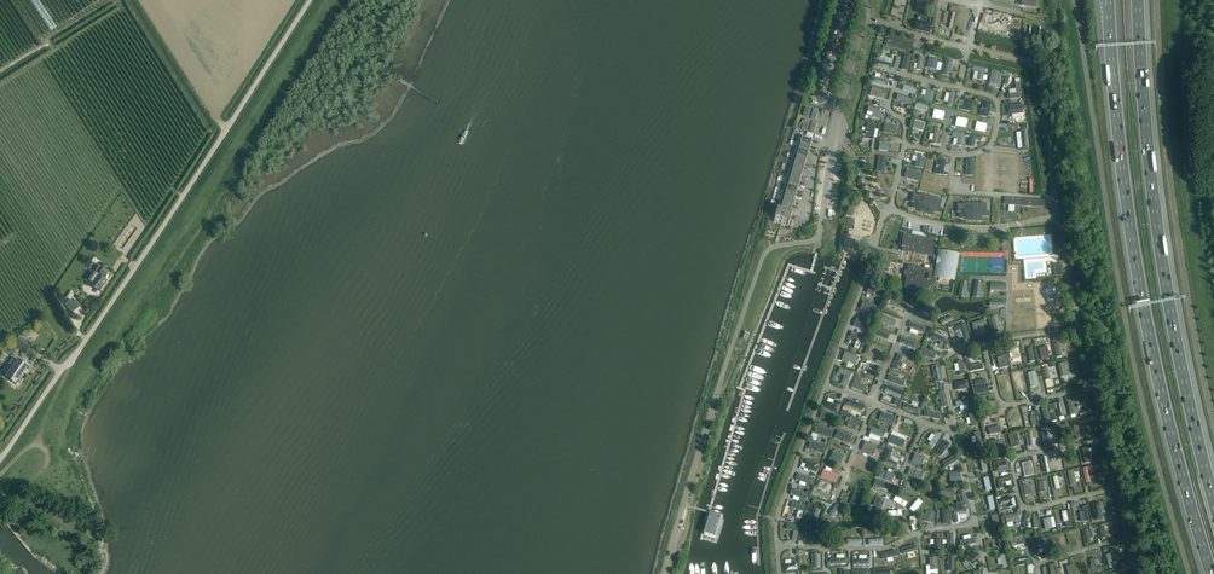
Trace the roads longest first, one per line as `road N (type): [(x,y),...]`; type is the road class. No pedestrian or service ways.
road 1 (motorway): [(1108,0),(1138,278),(1211,573)]
road 2 (unclassified): [(0,460),(311,0)]
road 3 (motorway): [(1213,503),(1165,278),(1138,0)]
road 4 (unclassified): [(732,346),(768,248),(817,241),(834,136)]
road 5 (unclassified): [(834,136),(868,0)]

